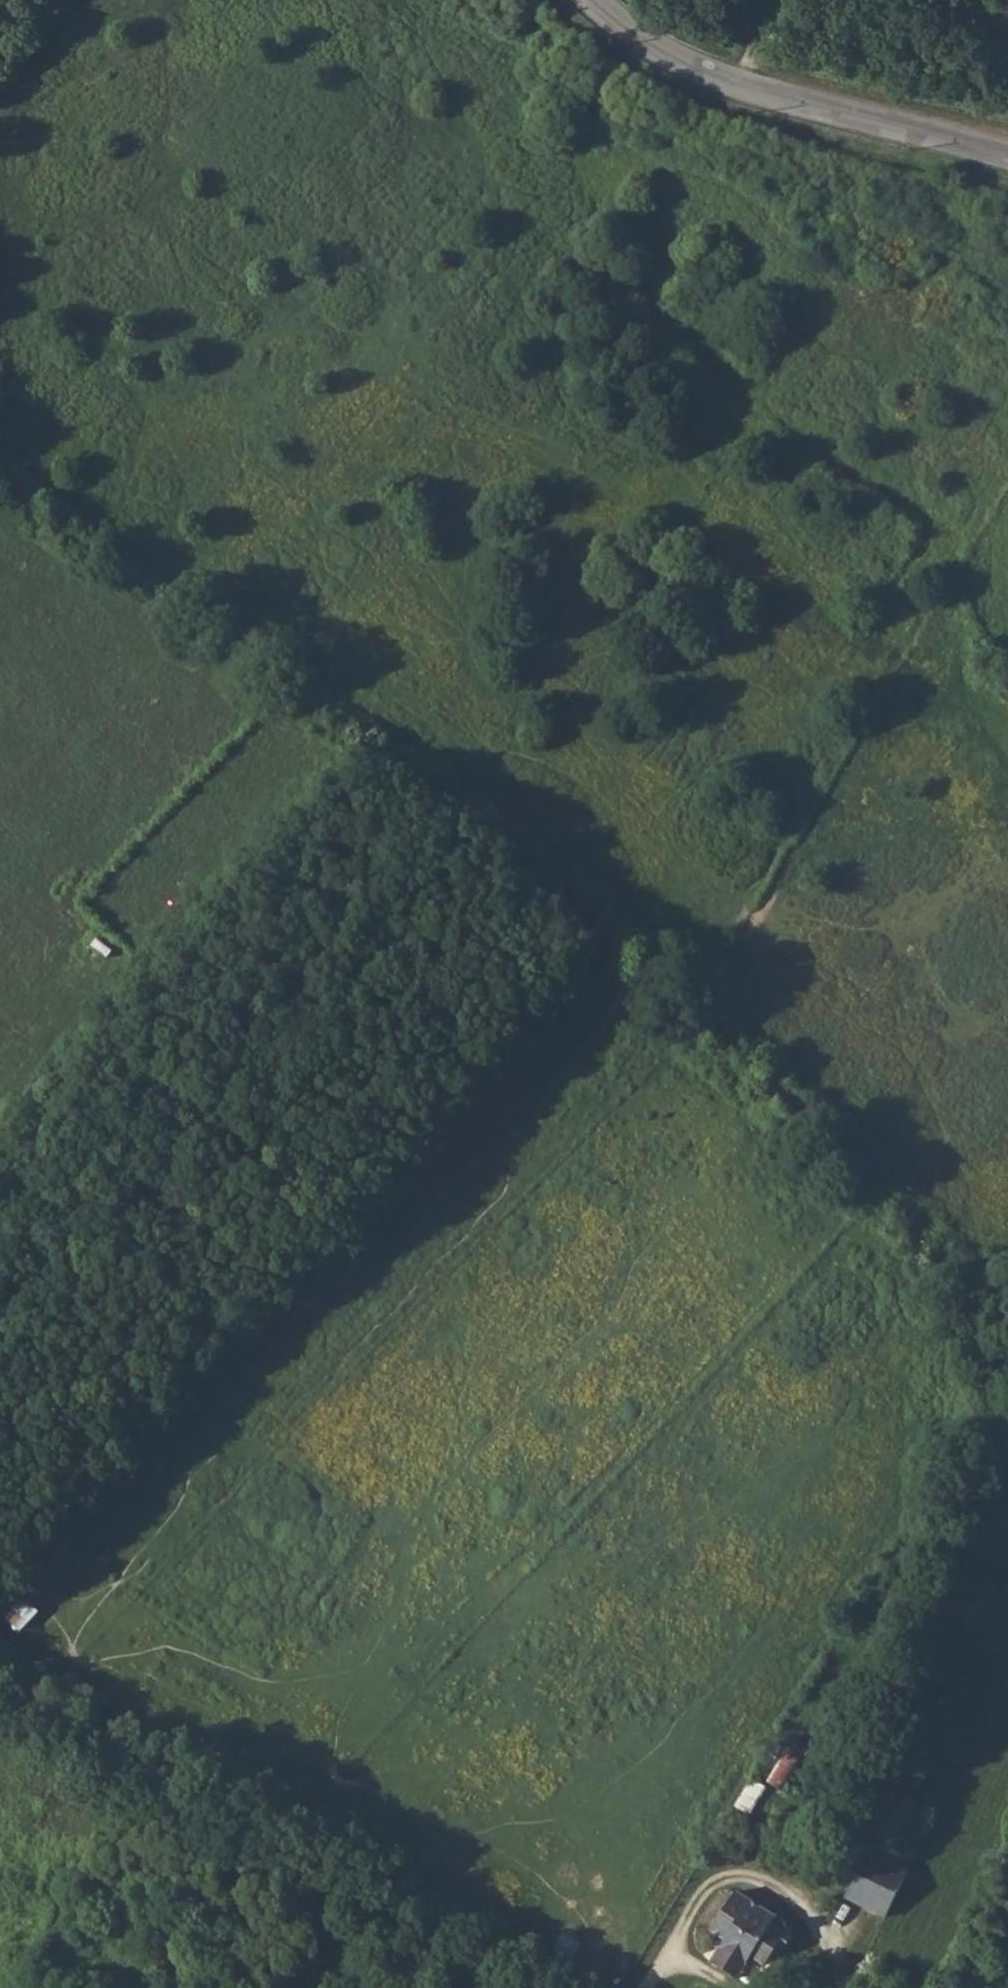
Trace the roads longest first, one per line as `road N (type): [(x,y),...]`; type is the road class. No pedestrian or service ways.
road 1 (residential): [(588,0),(676,64),(1007,158)]

